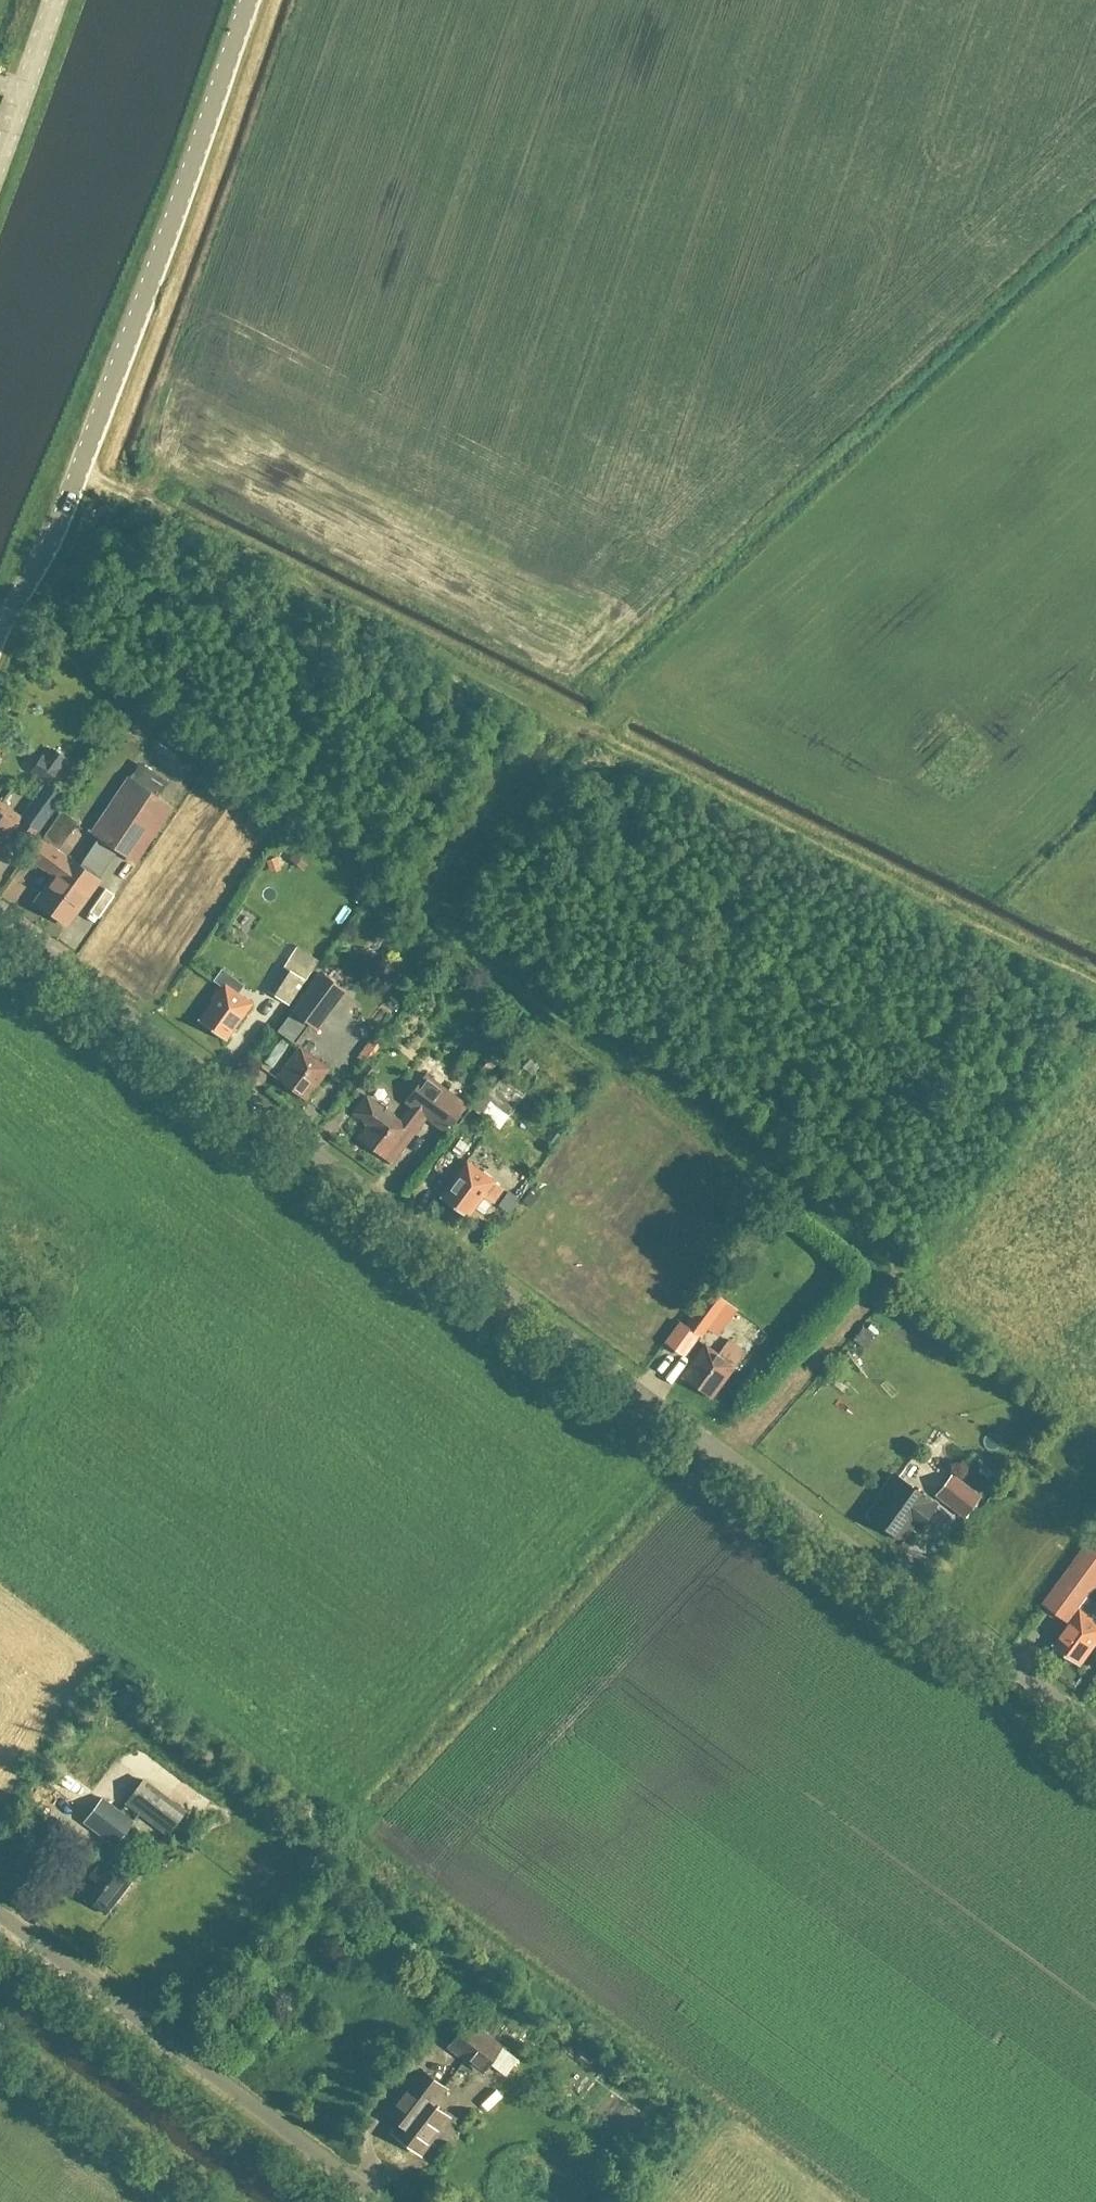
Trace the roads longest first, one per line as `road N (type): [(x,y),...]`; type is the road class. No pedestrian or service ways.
road 1 (unclassified): [(1095,1729),(0,927)]
road 2 (track): [(77,469),(1095,978)]
road 3 (tertiary): [(0,631),(57,530),(250,0)]
road 4 (unclassified): [(378,2201),(0,1914)]
road 5 (unclassified): [(0,156),(56,0)]

